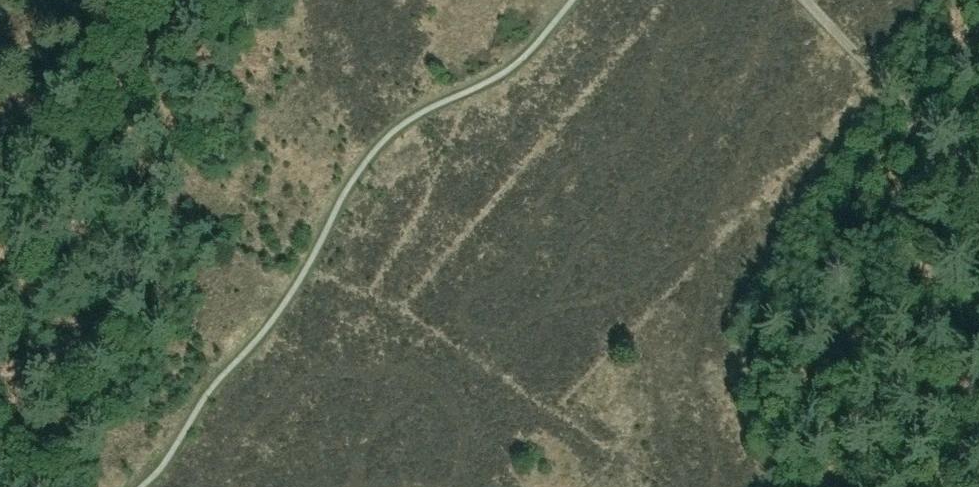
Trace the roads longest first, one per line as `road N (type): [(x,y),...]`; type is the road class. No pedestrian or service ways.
road 1 (track): [(0,166),(143,0)]
road 2 (track): [(978,148),(880,69),(819,0)]

